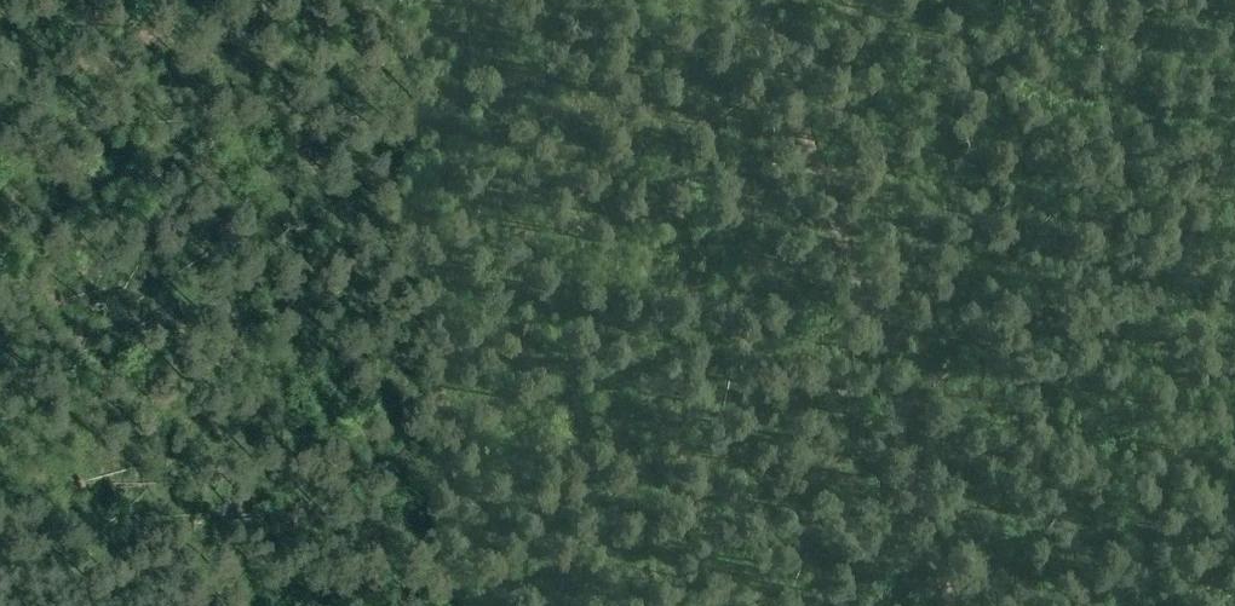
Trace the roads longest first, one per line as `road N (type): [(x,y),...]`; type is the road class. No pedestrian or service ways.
road 1 (track): [(748,0),(825,194),(949,605)]

